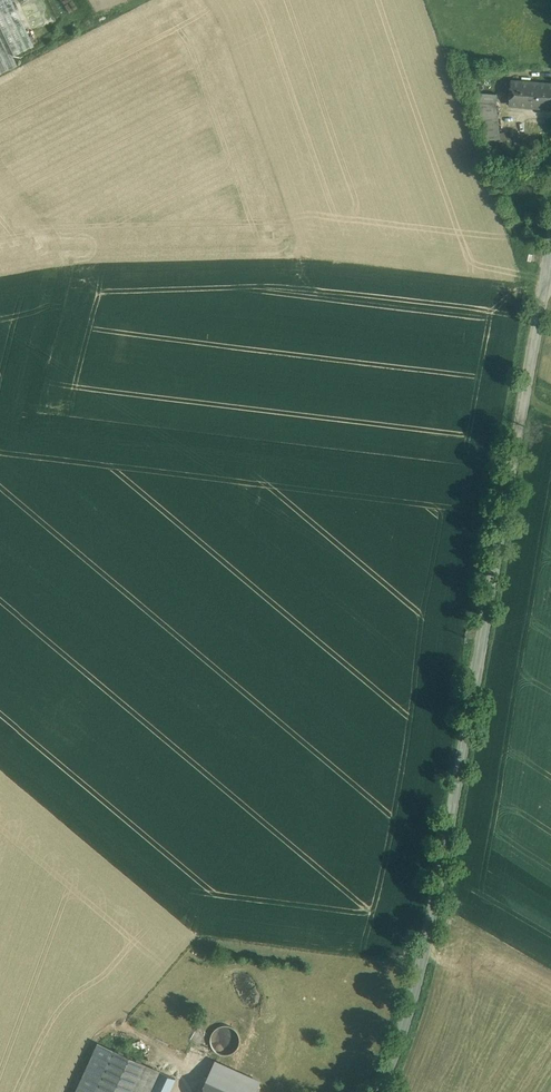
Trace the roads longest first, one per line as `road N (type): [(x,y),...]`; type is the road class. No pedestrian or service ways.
road 1 (secondary): [(550,251),(424,959),(370,1091)]

